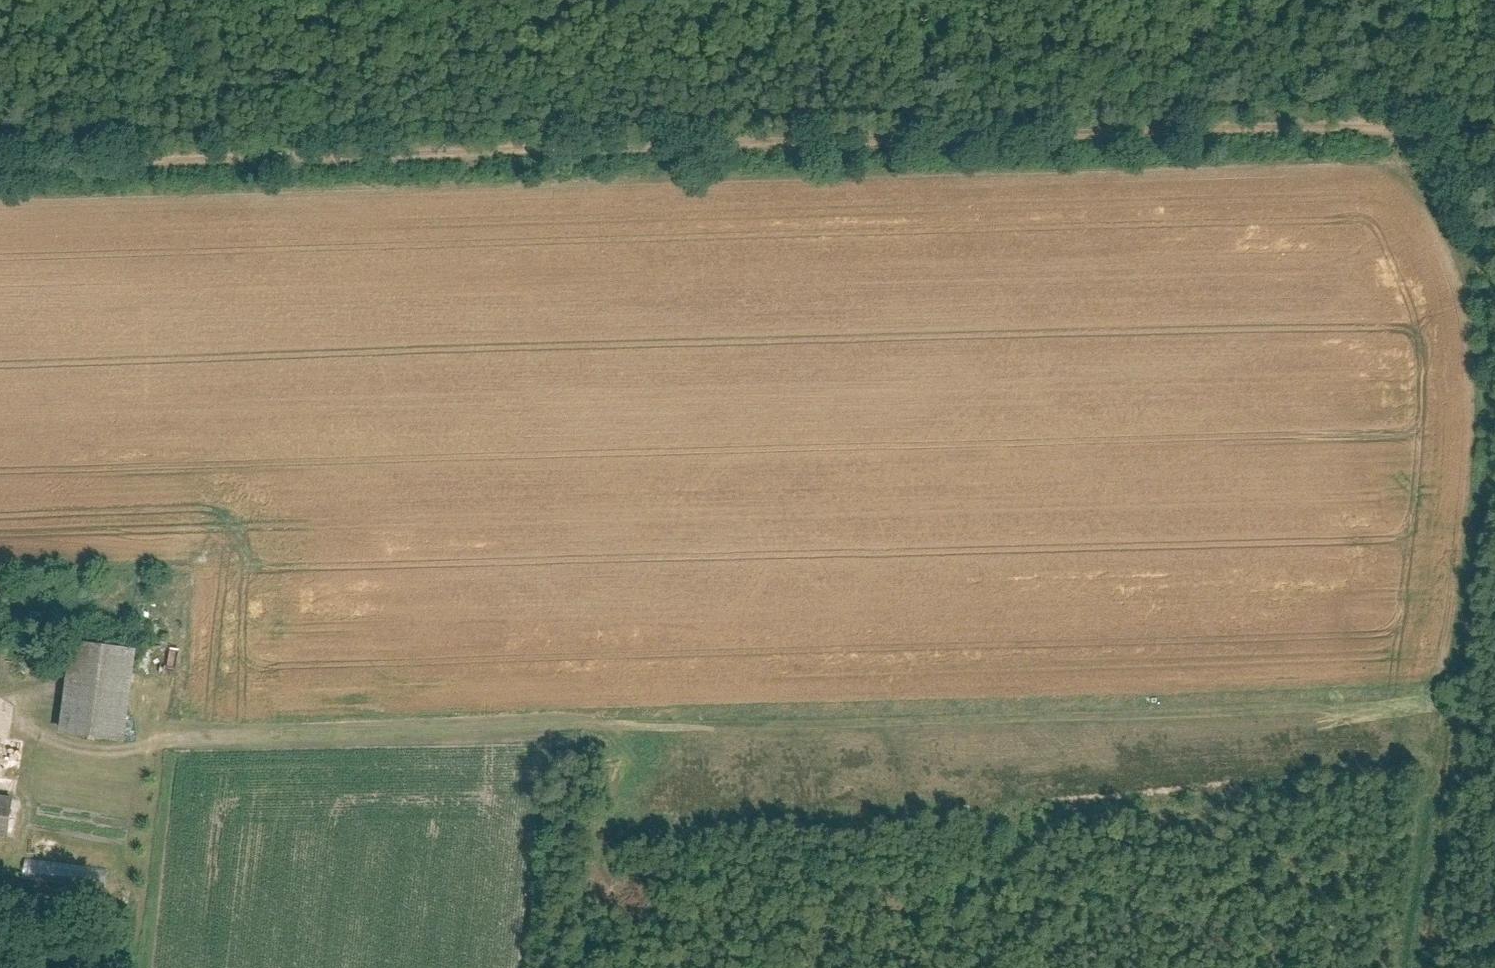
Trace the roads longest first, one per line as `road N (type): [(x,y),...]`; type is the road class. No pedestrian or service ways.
road 1 (track): [(0,160),(1494,119)]

